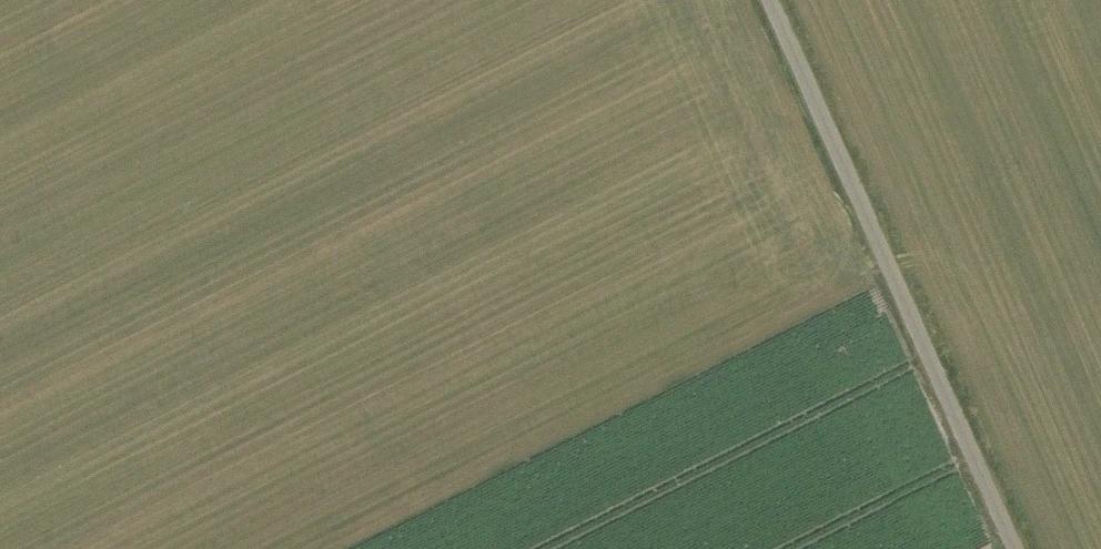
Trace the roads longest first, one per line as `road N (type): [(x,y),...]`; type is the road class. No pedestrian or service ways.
road 1 (unclassified): [(1015,548),(769,0)]

